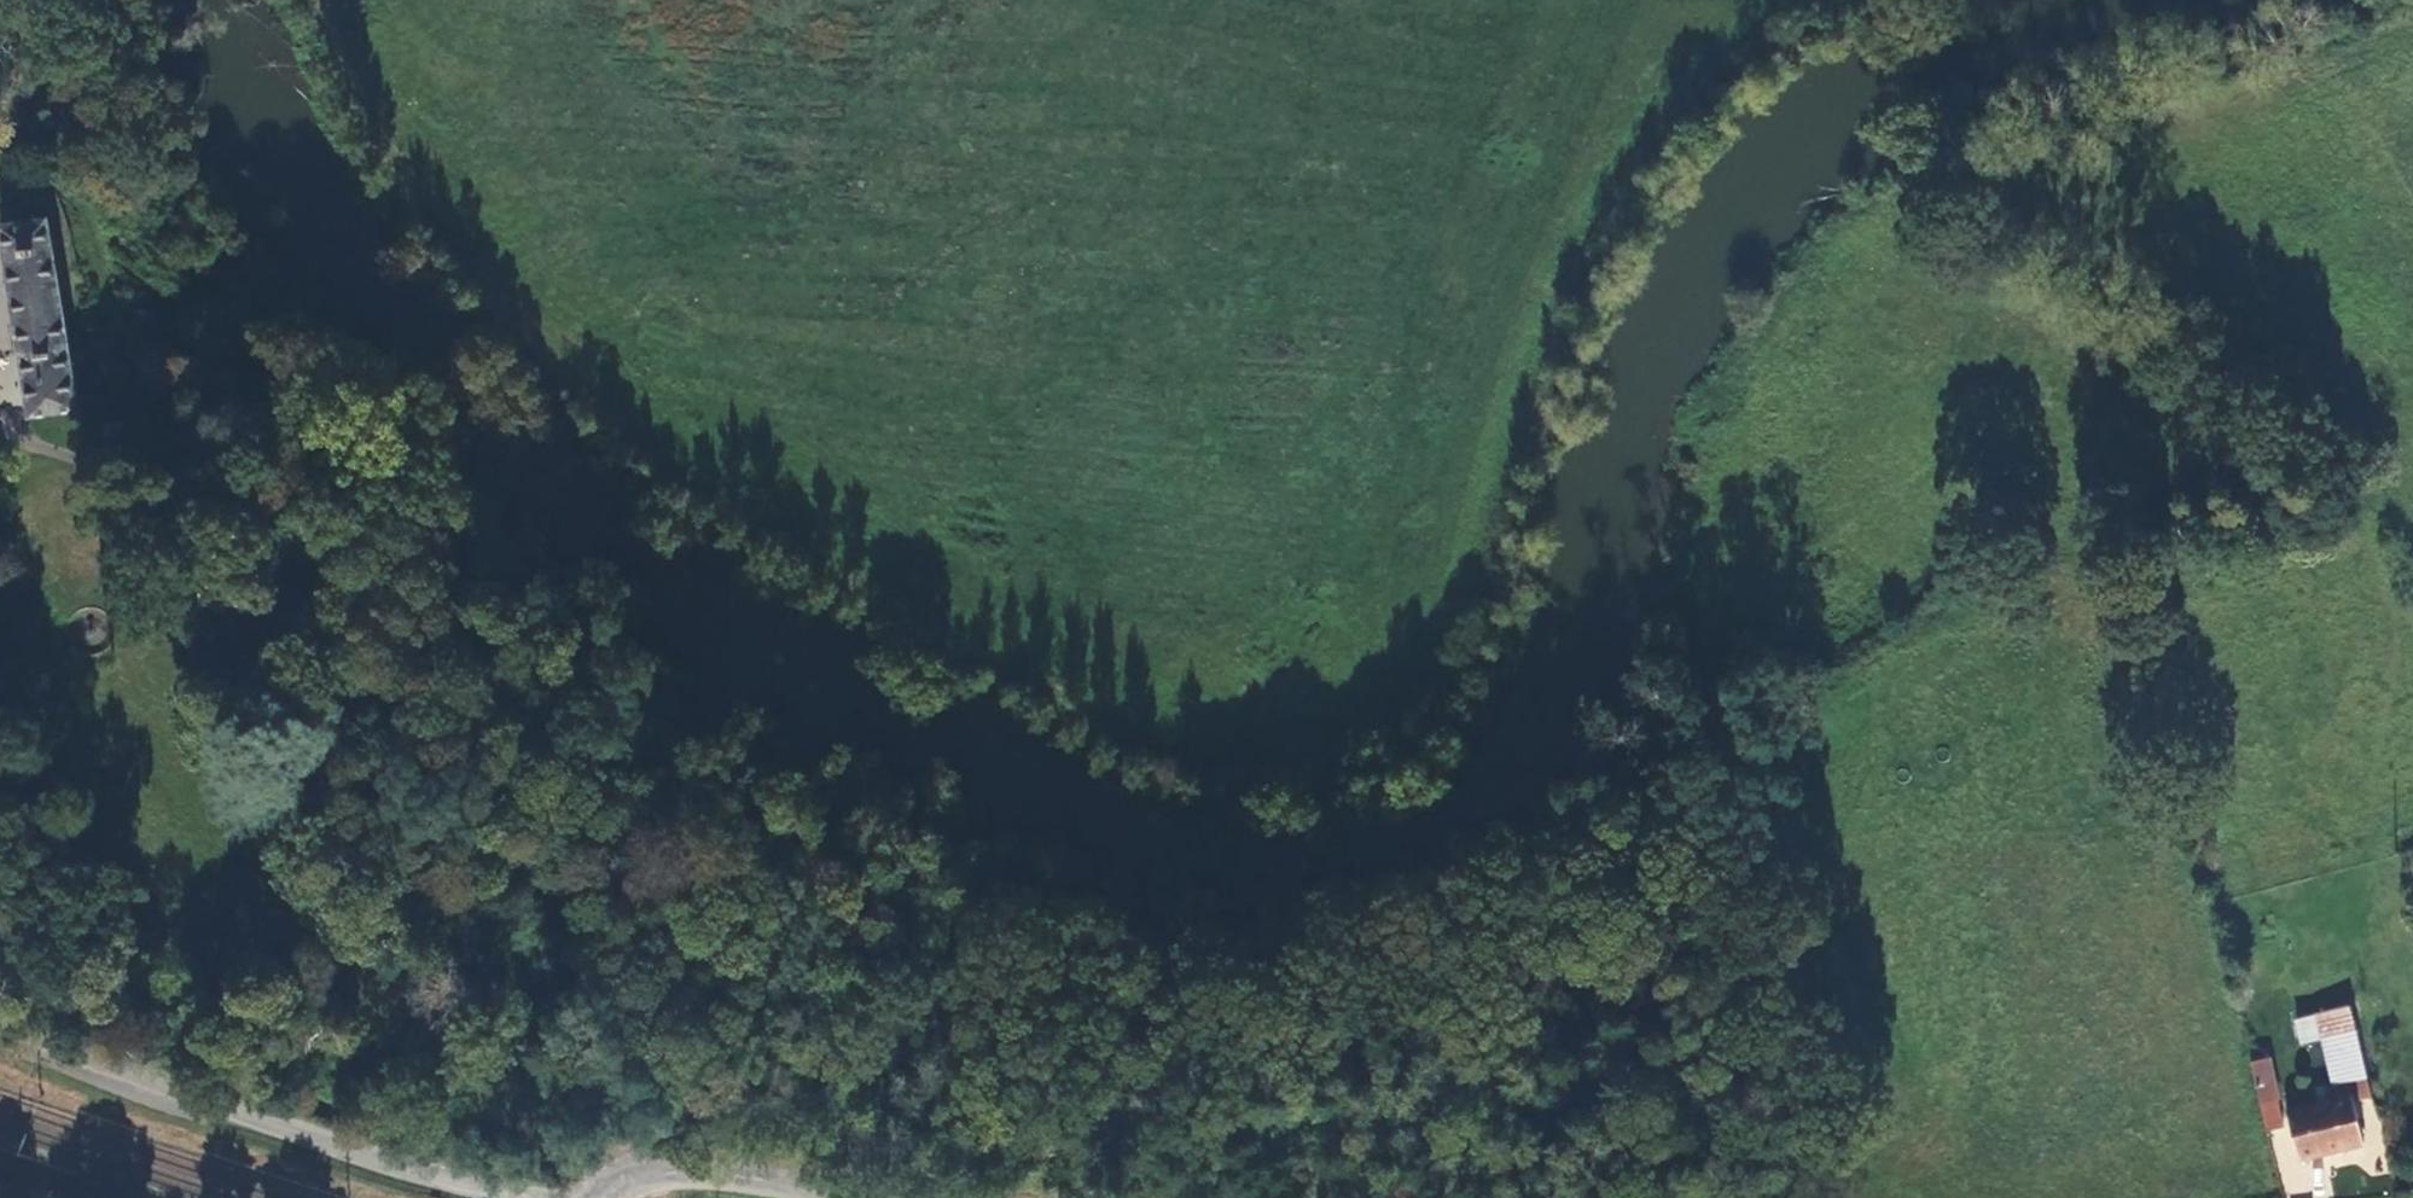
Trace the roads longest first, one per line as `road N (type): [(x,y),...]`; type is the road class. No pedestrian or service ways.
road 1 (track): [(817,427),(1079,334),(1227,250),(1359,161),(1537,0)]
road 2 (tertiary): [(515,1197),(288,1131),(0,1030)]
road 3 (tertiary): [(602,1197),(643,1178),(694,1175),(863,1197)]

